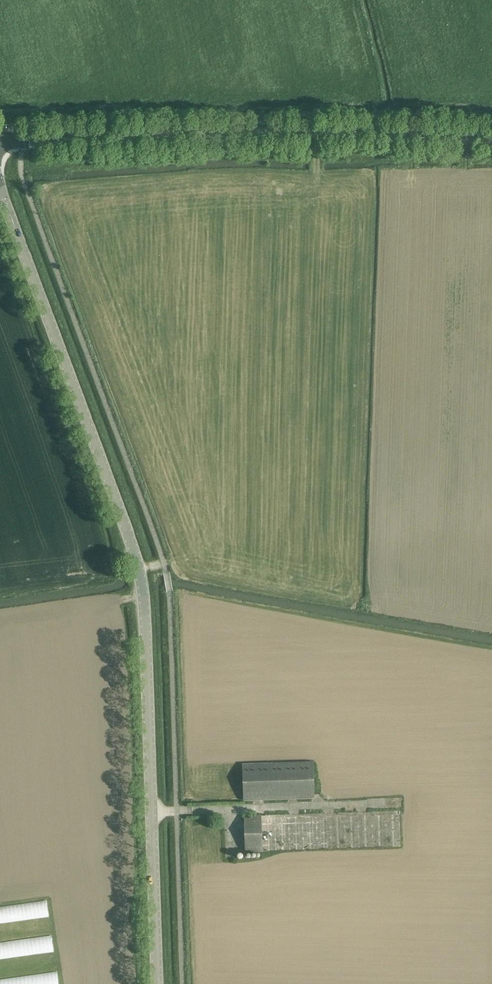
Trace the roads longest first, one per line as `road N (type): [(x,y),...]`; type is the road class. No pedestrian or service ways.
road 1 (tertiary): [(157,983),(140,571),(0,186)]
road 2 (tertiary): [(0,142),(350,136),(491,145)]

